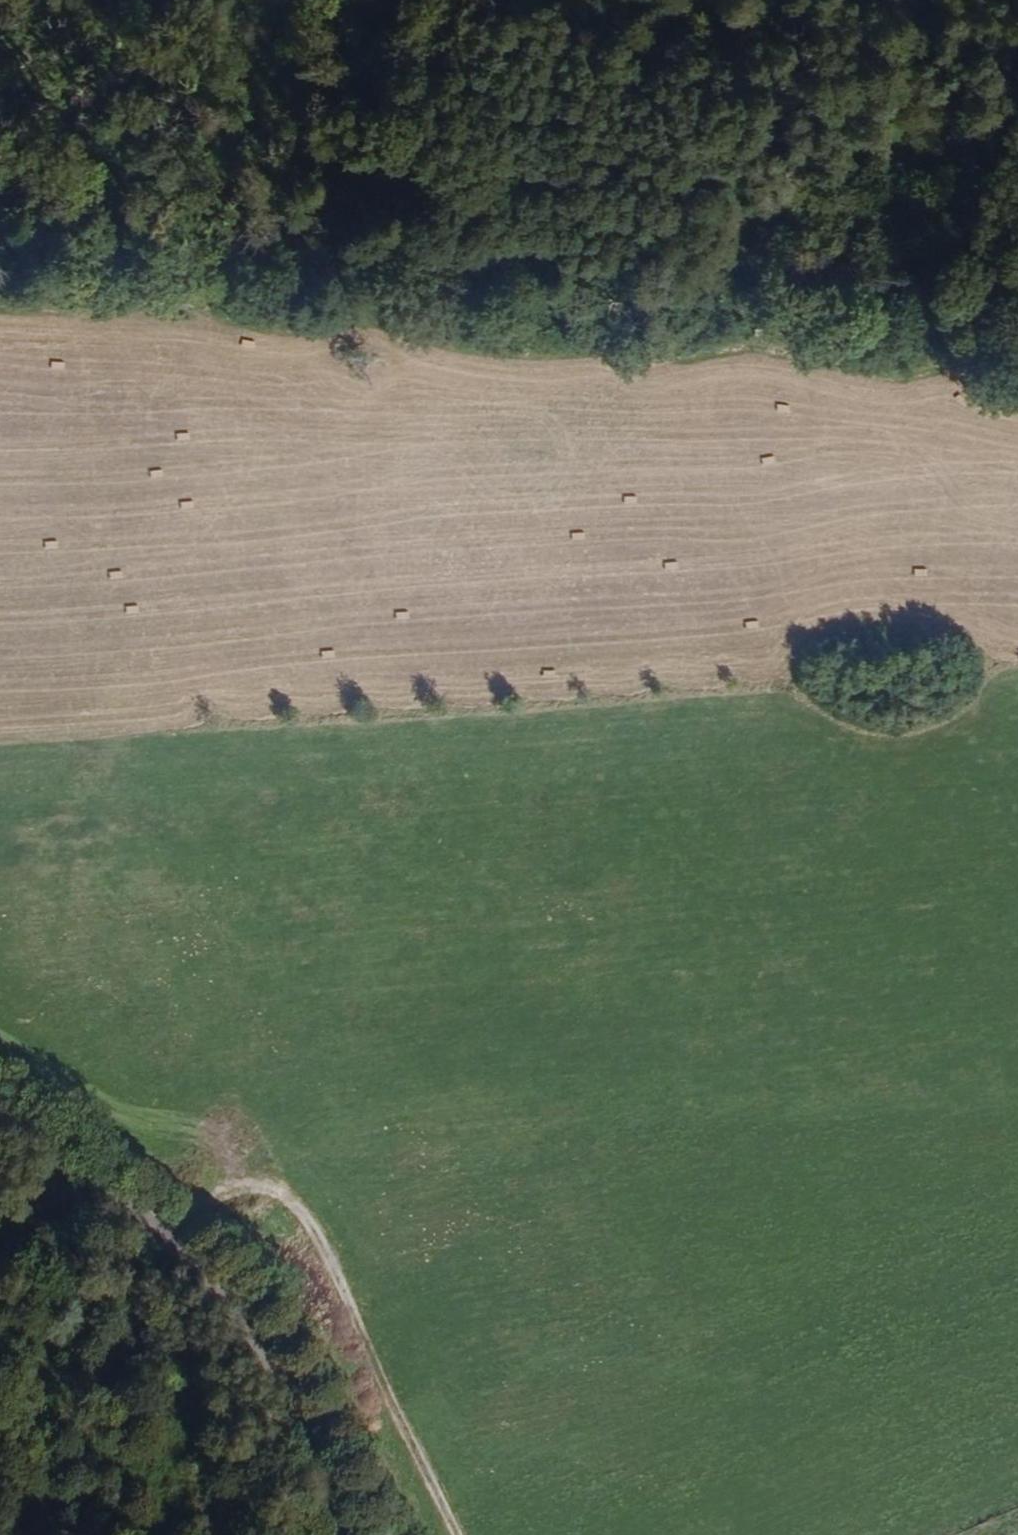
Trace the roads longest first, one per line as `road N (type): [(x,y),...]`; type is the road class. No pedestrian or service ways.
road 1 (unclassified): [(48,1161),(189,1249),(276,1342),(356,1534)]

